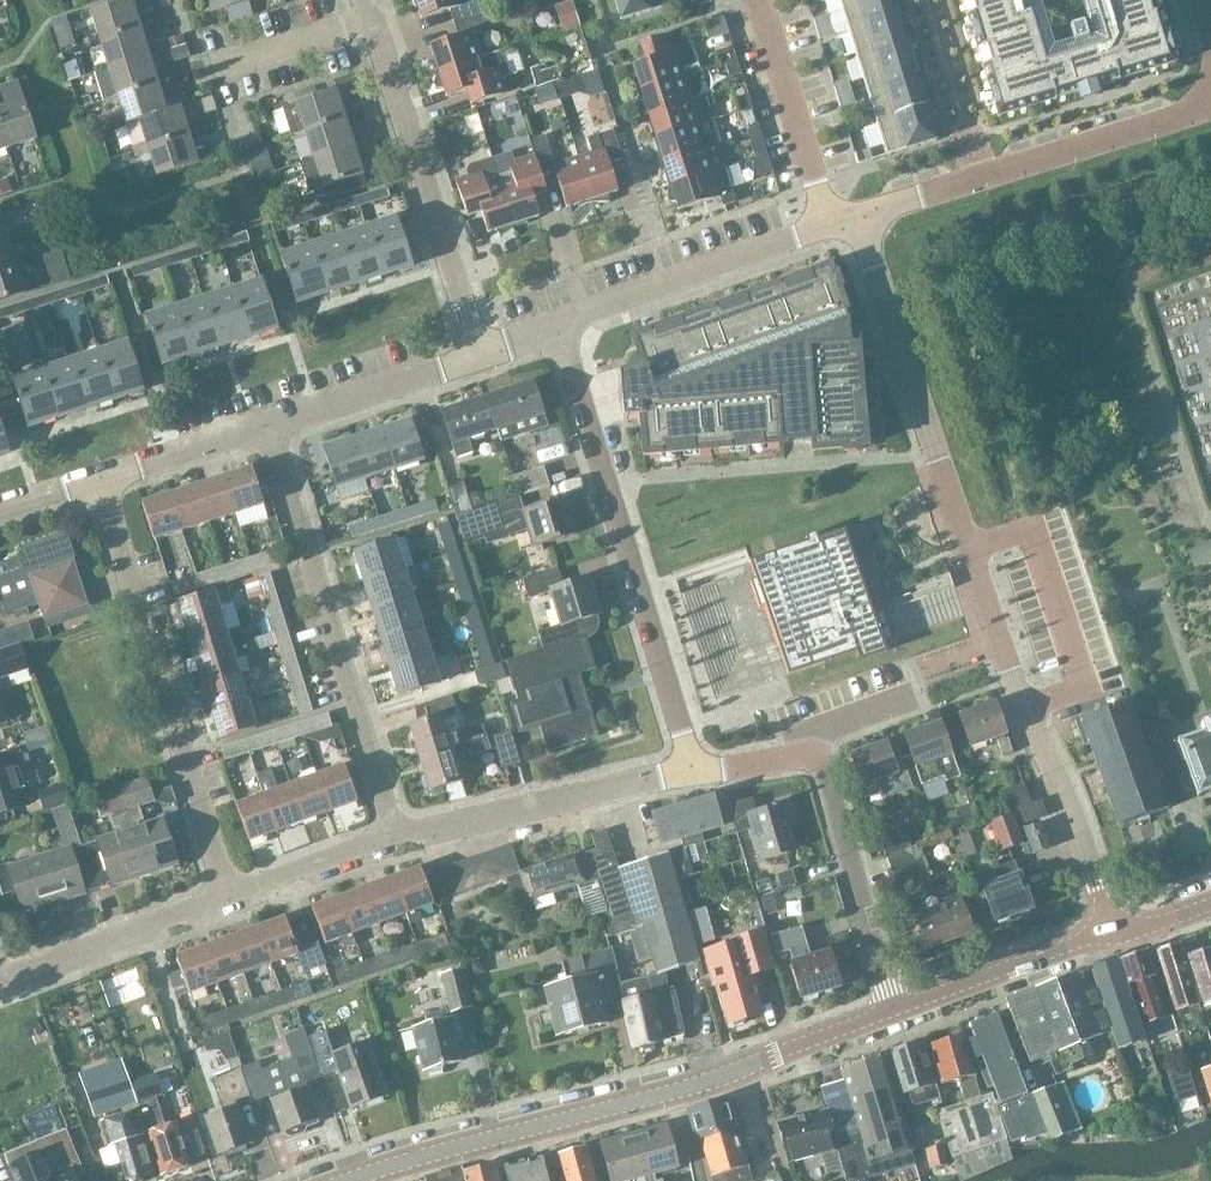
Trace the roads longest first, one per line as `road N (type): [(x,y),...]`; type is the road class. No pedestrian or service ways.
road 1 (residential): [(1119,936),(1010,679),(857,218)]
road 2 (tertiary): [(348,1180),(720,1078),(893,1009)]
road 3 (residential): [(692,771),(554,326)]
road 4 (residential): [(226,895),(98,478)]
road 5 (residential): [(393,834),(267,422)]
road 6 (residential): [(893,1009),(818,762),(800,754),(692,771)]
road 7 (residential): [(478,355),(367,0)]
road 8 (residential): [(857,218),(1210,107)]
road 9 (residential): [(393,834),(692,771)]
road 10 (residential): [(554,326),(833,223)]
road 11 (residential): [(0,978),(226,895)]
road 12 (tertiary): [(893,1009),(1079,940),(1119,936)]
road 13 (residential): [(833,223),(763,0)]
road 14 (residential): [(267,422),(478,355)]
road 15 (residential): [(98,478),(267,422)]
road 16 (residential): [(226,895),(393,834)]

